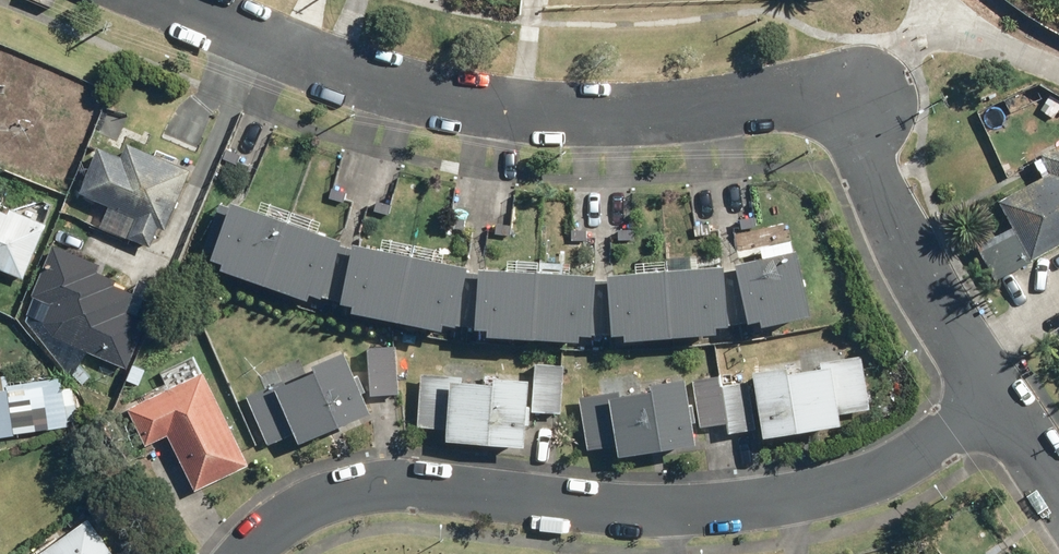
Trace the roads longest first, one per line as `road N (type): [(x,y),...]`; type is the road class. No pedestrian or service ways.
road 1 (residential): [(162,0),(315,63),(533,112),(858,99),(863,148),(899,245),(1001,392)]
road 2 (residential): [(250,553),(296,511),(412,487),(671,512)]
road 3 (residential): [(671,512),(803,502),(899,470),(1001,392)]

